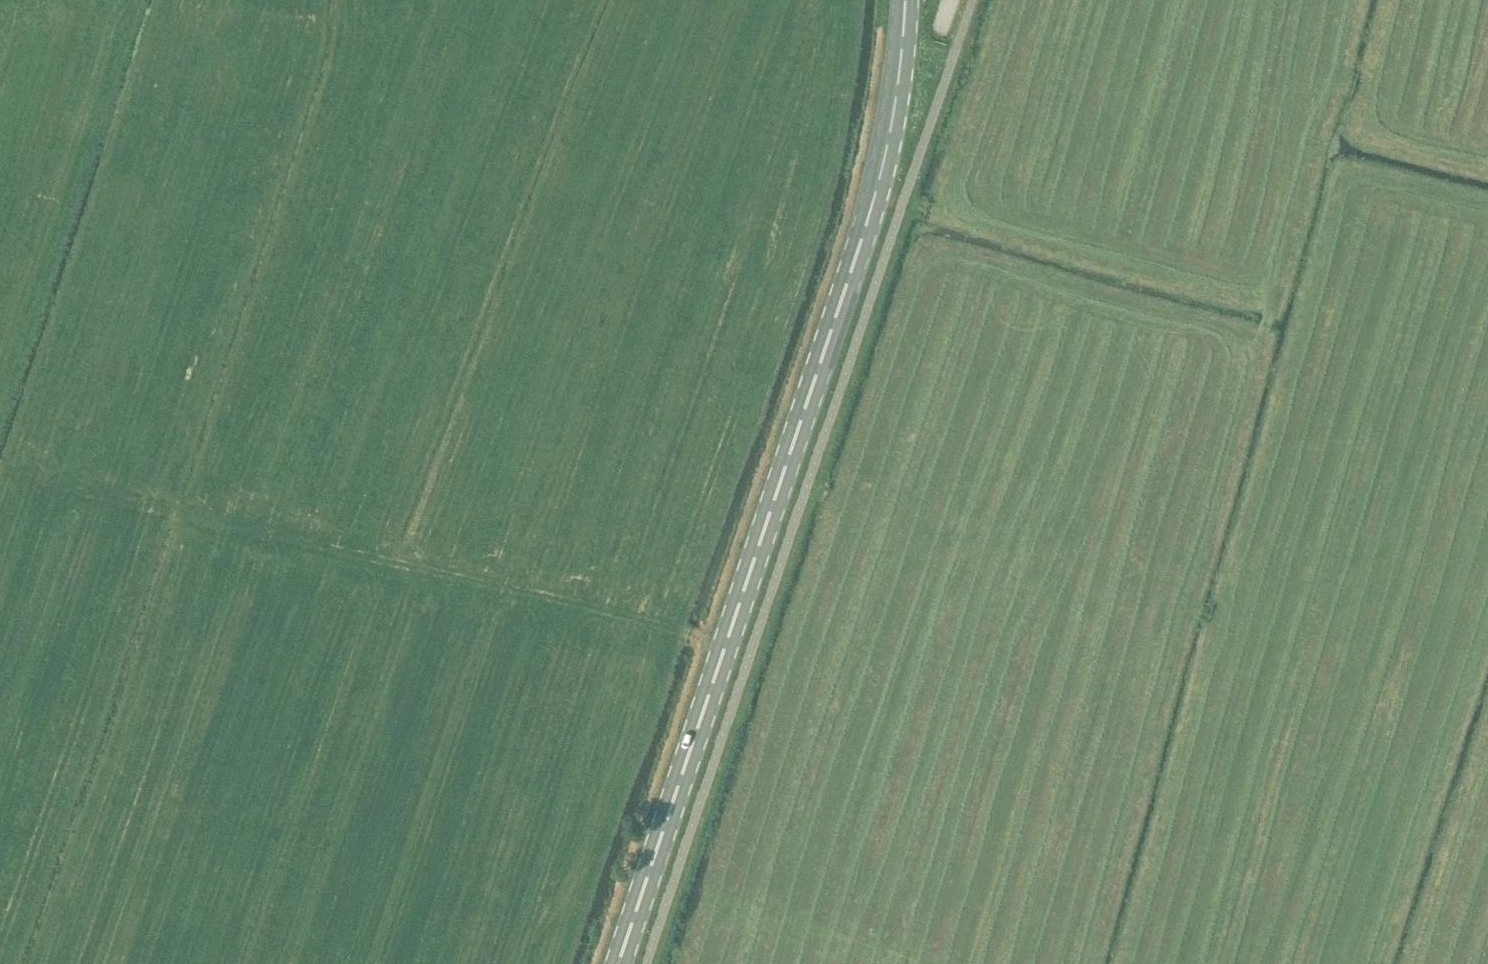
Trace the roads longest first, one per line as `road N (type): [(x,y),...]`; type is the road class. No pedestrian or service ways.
road 1 (secondary): [(621,963),(816,395),(884,163),(905,0)]
road 2 (track): [(731,646),(497,580),(0,467)]
road 3 (track): [(0,397),(134,0)]

